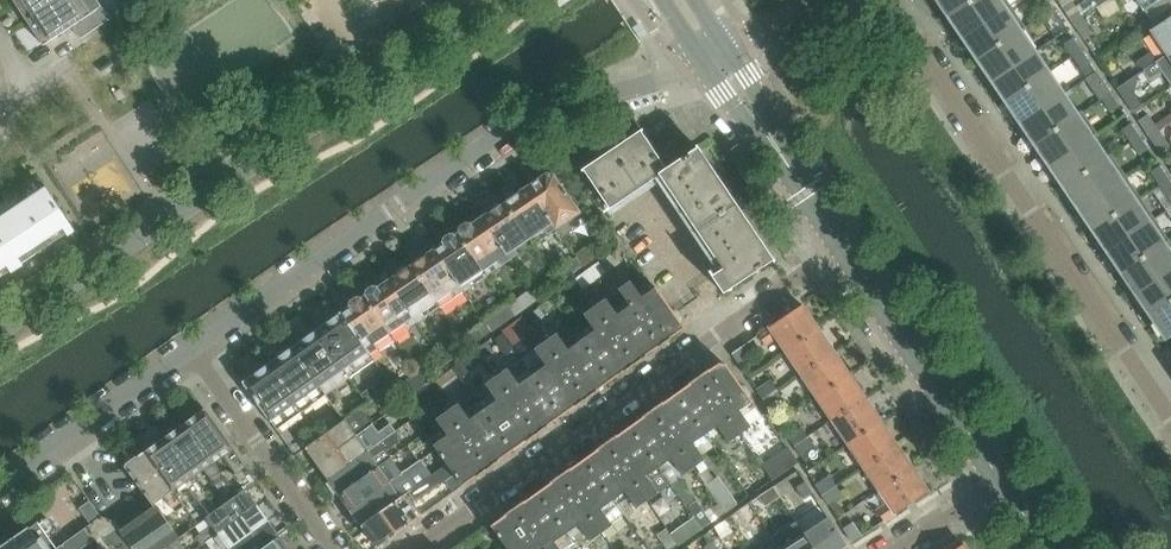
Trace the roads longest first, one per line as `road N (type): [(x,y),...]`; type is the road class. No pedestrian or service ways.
road 1 (residential): [(501,0),(0,331)]
road 2 (residential): [(192,350),(522,122),(709,63)]
road 3 (residential): [(414,548),(845,248)]
road 4 (residential): [(1170,419),(889,0)]
road 5 (secondary): [(1004,481),(845,248)]
road 6 (residential): [(334,548),(192,350)]
road 7 (residential): [(0,486),(192,350)]
road 8 (secondary): [(845,248),(772,141)]
road 9 (residential): [(898,548),(1004,481)]

